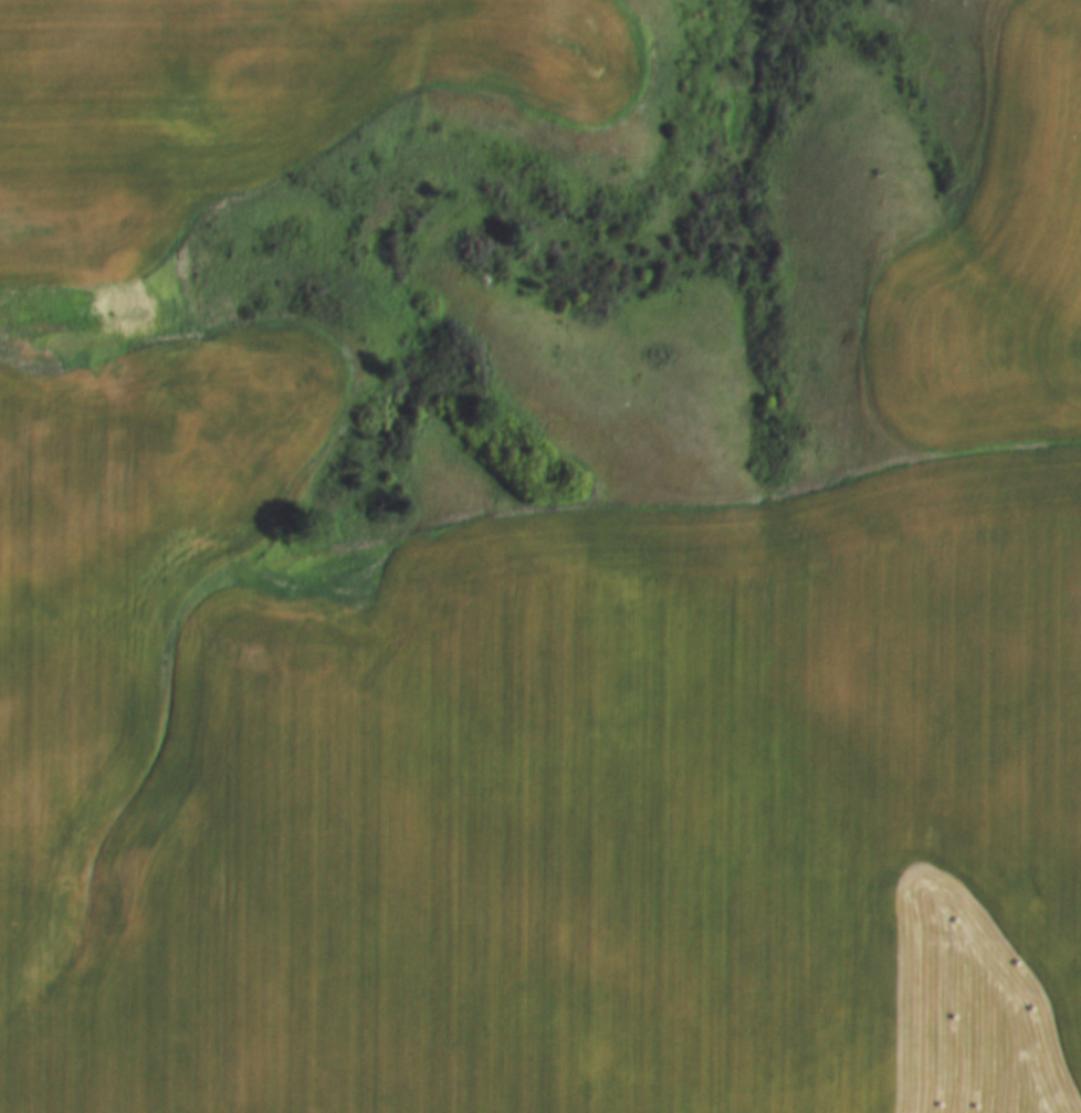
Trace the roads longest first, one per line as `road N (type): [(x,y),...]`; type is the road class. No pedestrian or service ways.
road 1 (track): [(1080,440),(891,465),(780,497)]

